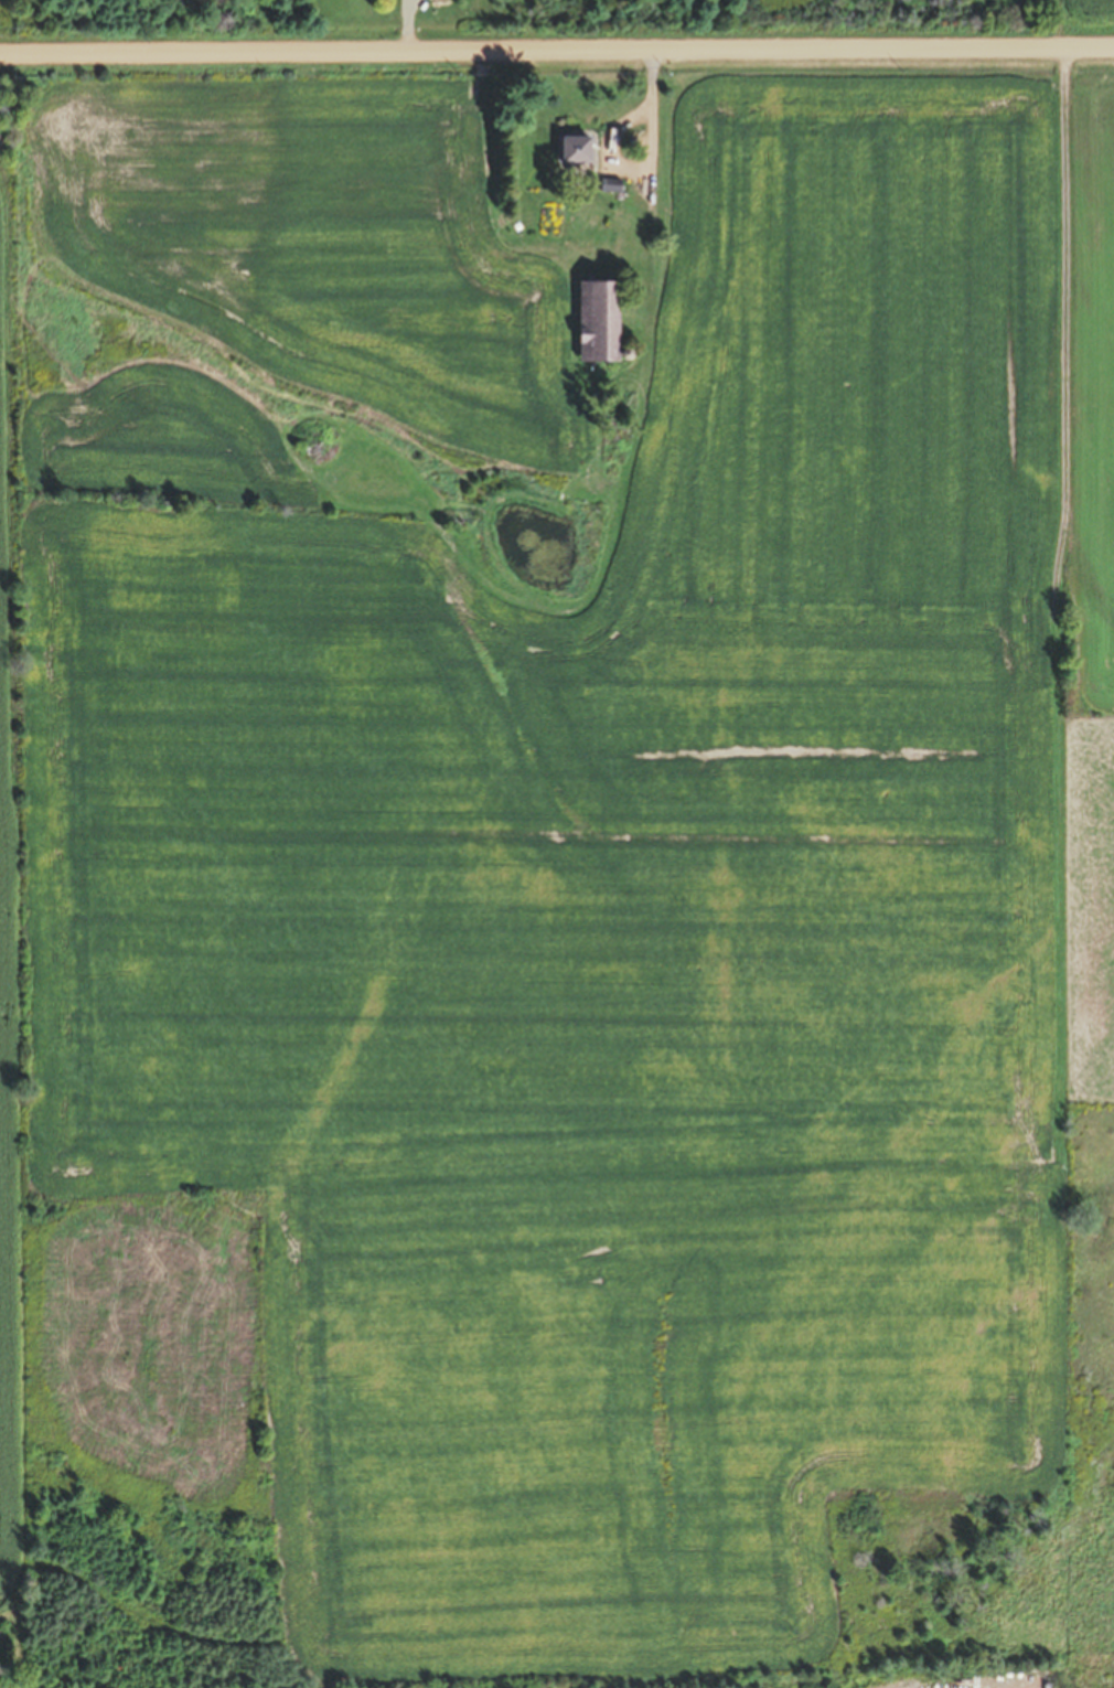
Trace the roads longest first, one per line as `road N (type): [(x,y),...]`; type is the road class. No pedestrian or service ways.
road 1 (residential): [(1113,45),(0,52)]

